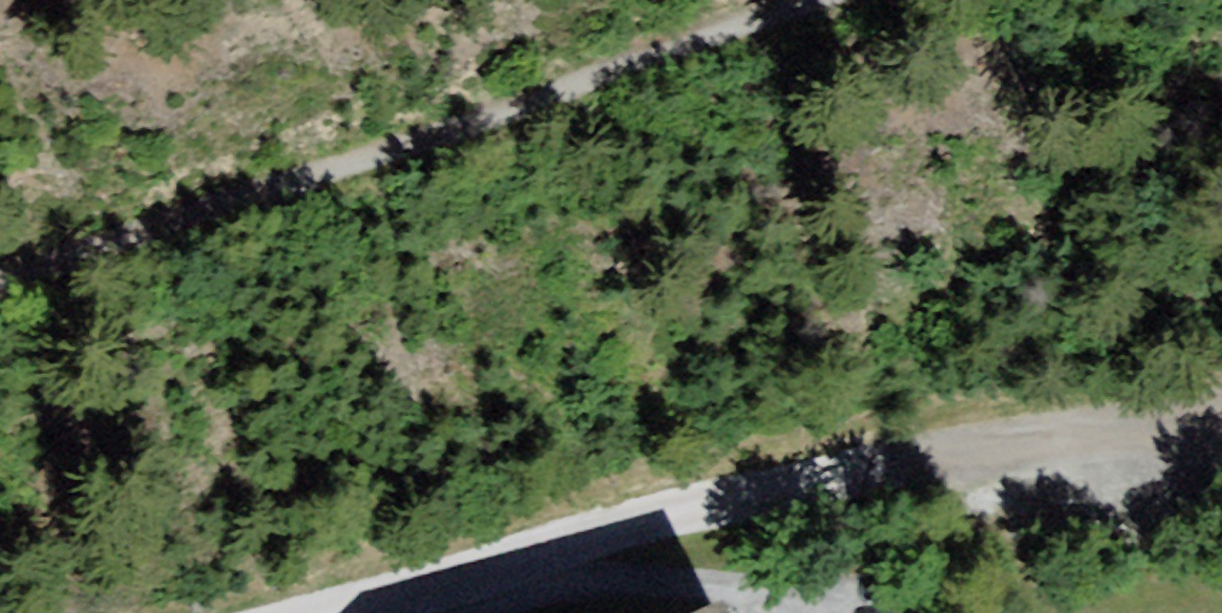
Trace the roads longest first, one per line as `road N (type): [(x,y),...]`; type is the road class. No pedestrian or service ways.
road 1 (track): [(851,0),(0,306)]
road 2 (residential): [(343,612),(715,501),(1108,443)]

